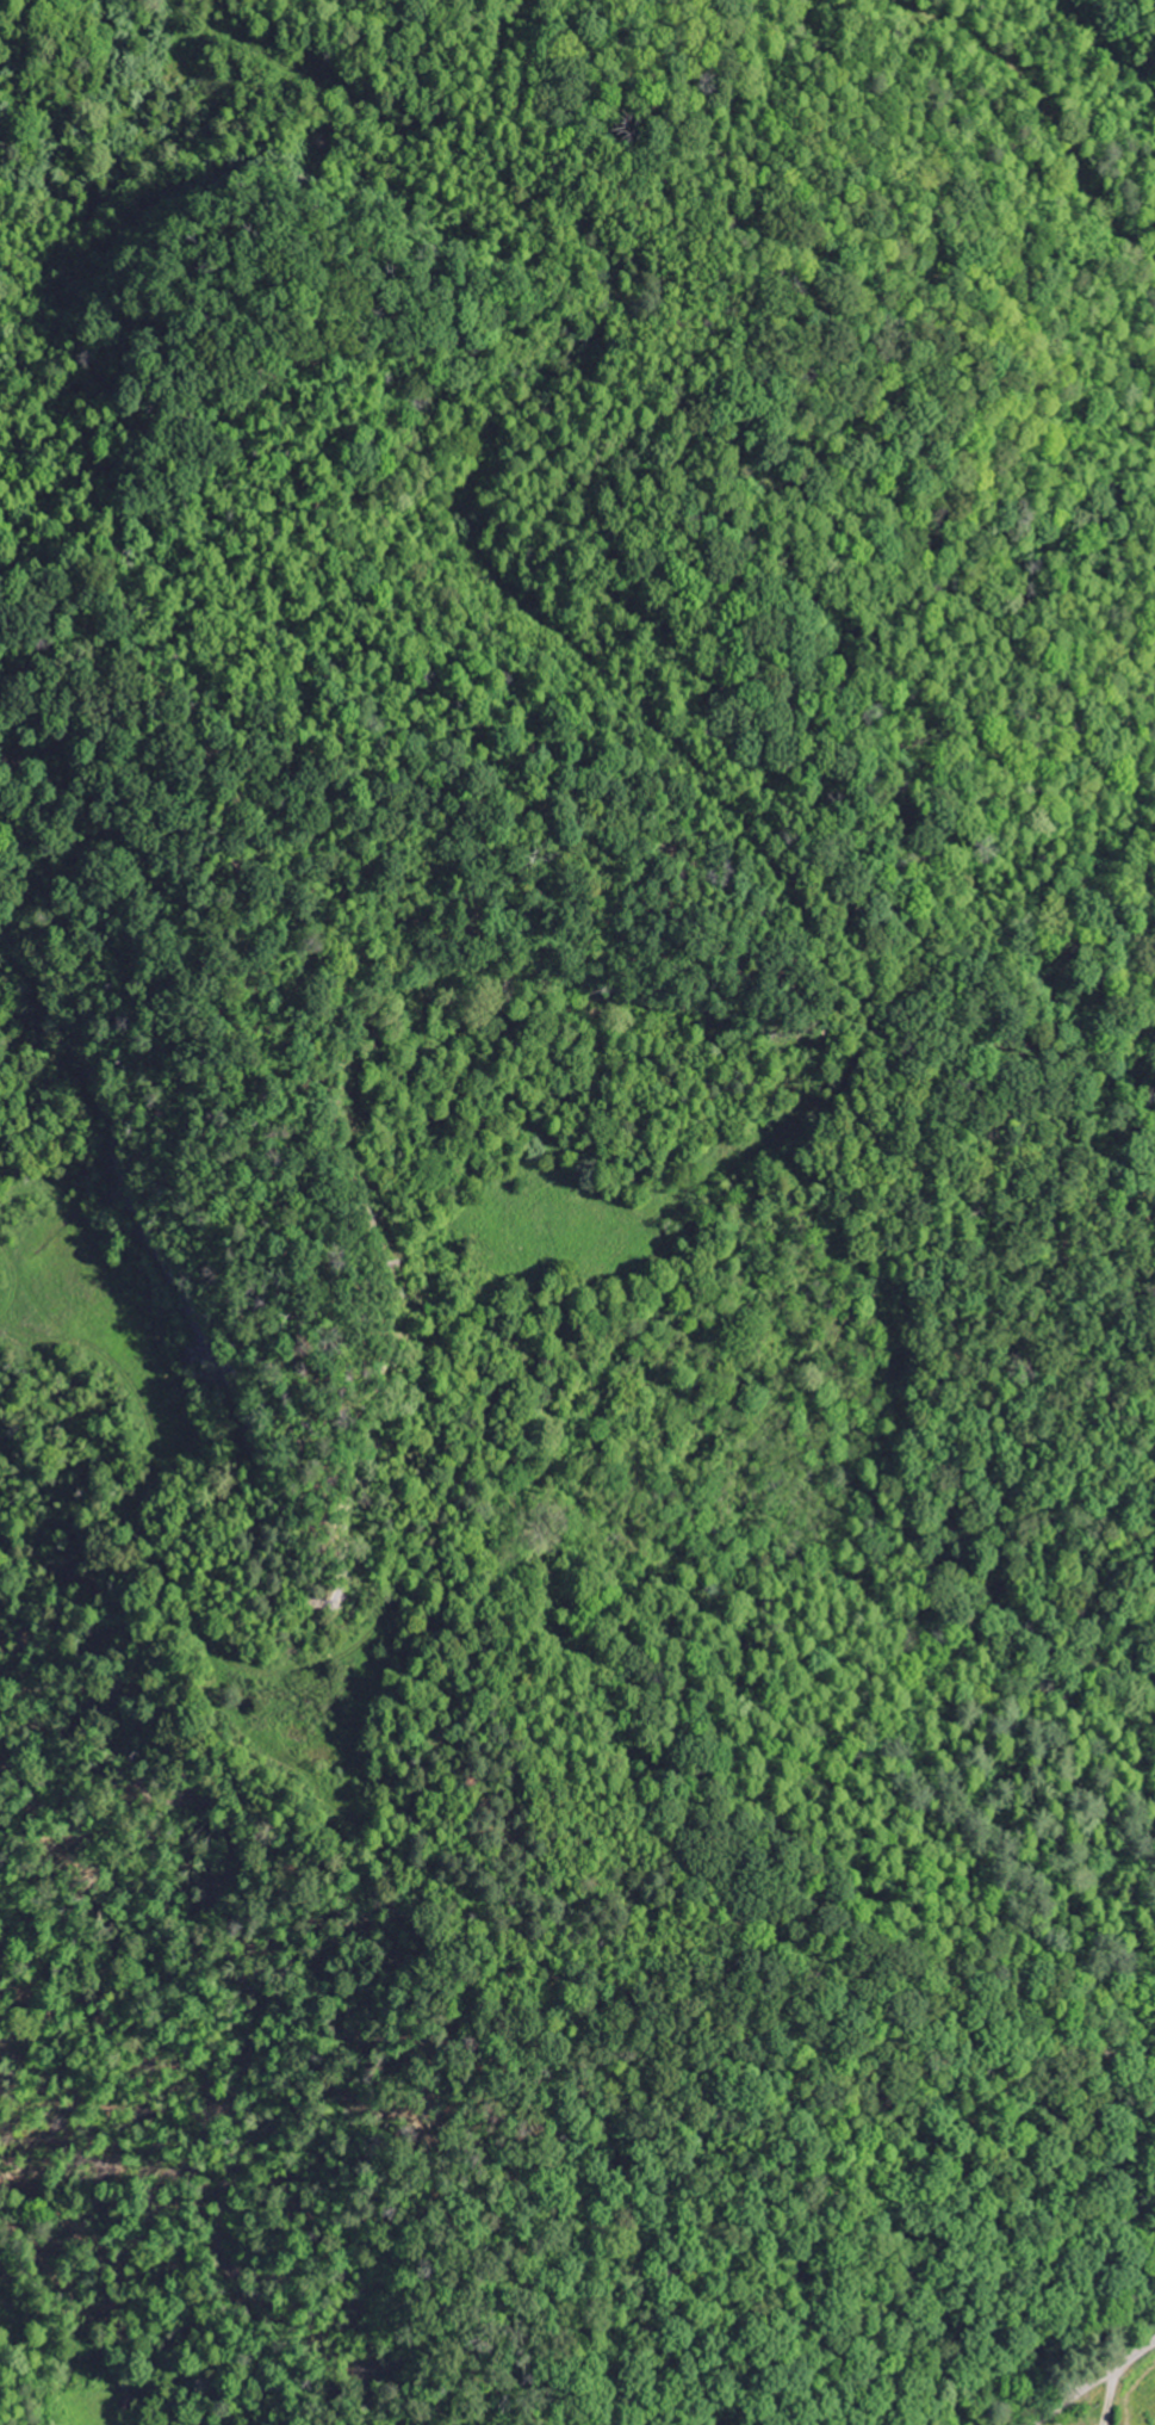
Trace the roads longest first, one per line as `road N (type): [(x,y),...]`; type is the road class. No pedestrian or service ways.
road 1 (secondary): [(1032,2424),(1154,2340)]

